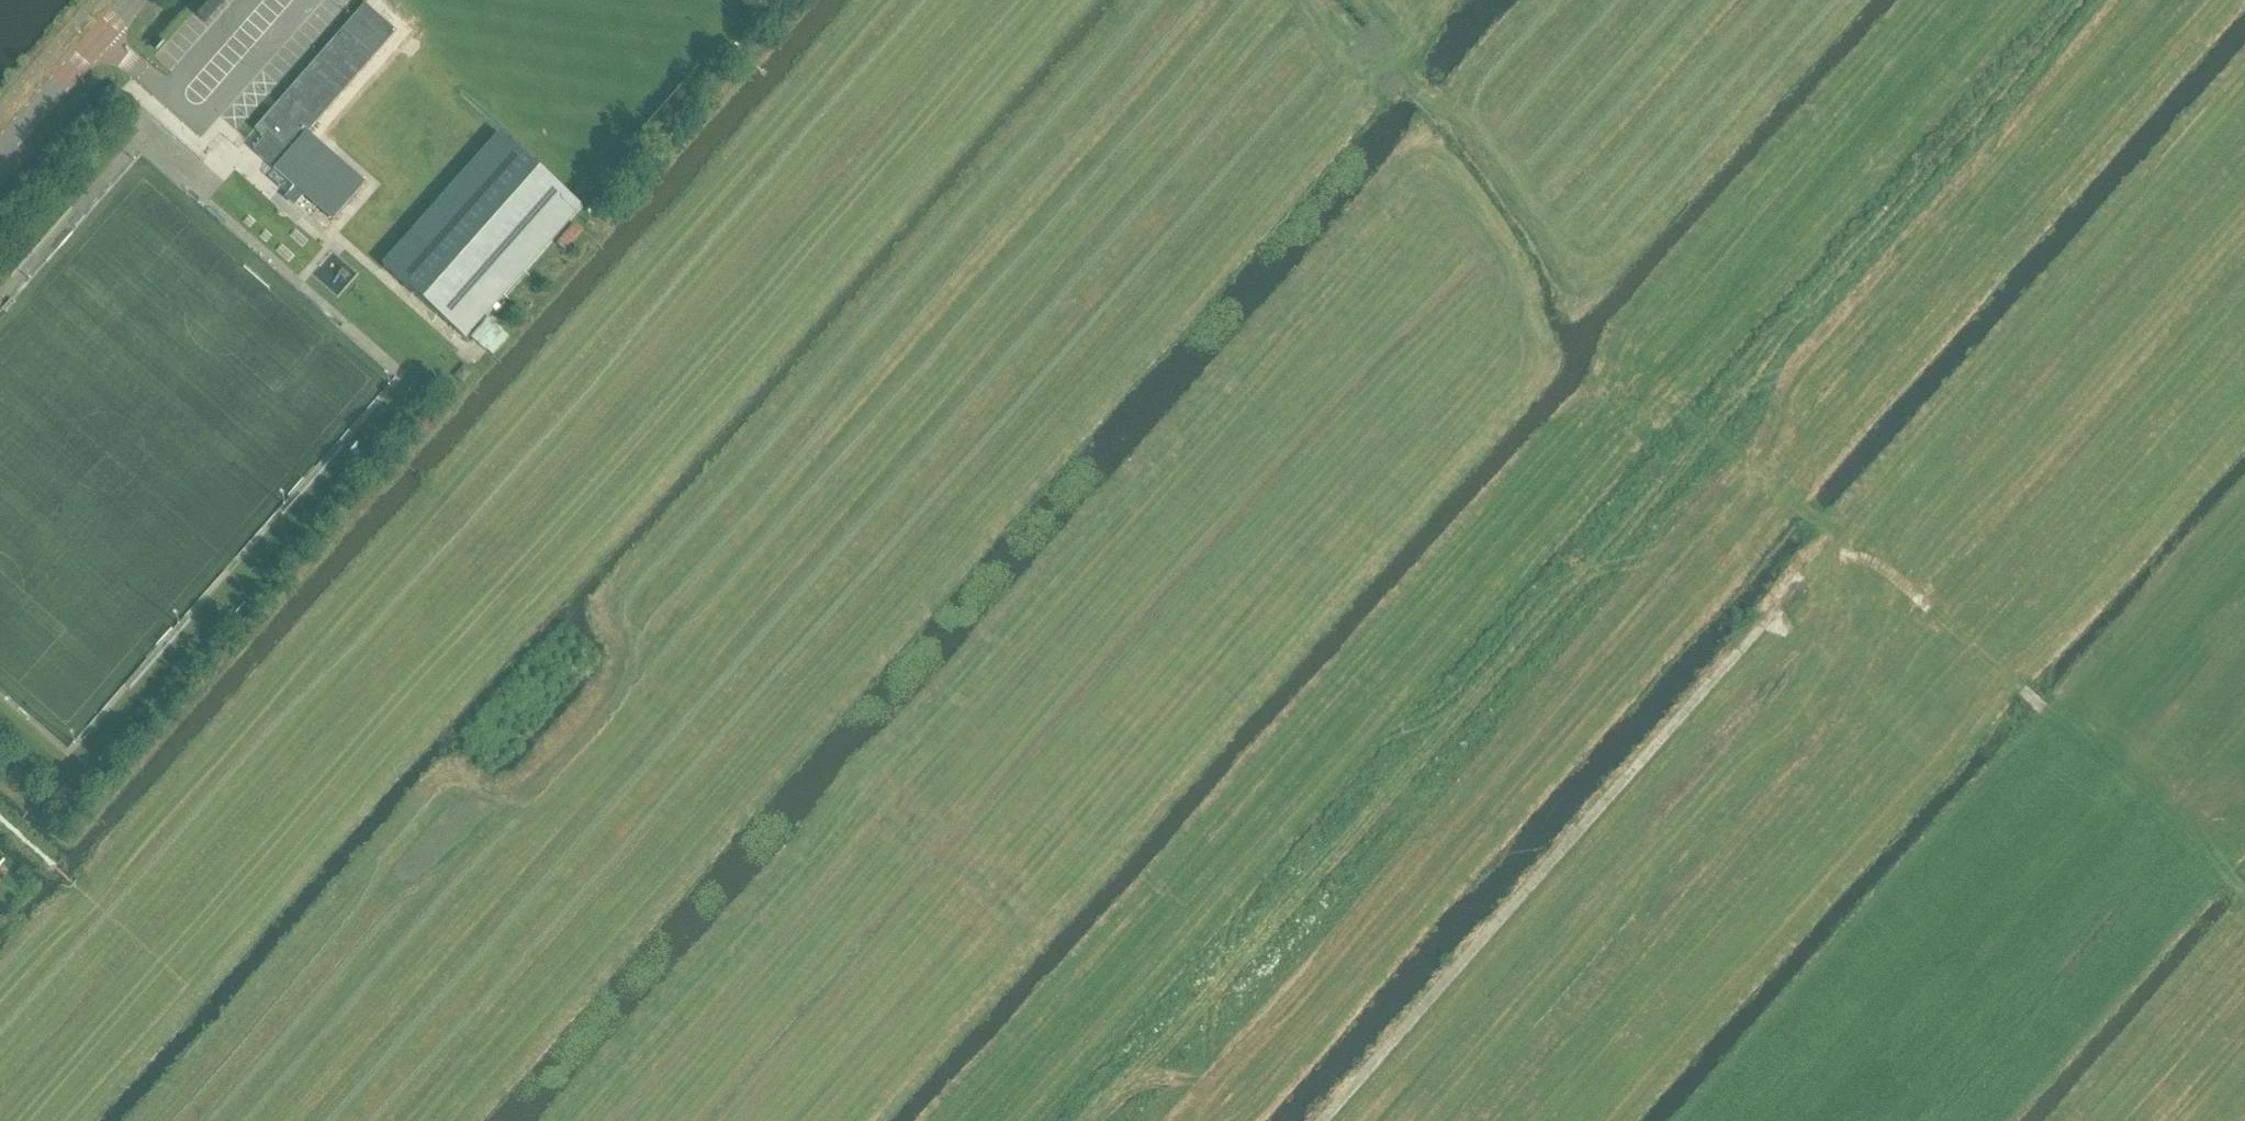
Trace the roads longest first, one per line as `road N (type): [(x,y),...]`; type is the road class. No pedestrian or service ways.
road 1 (track): [(1318,1120),(1798,579)]
road 2 (tertiary): [(0,152),(134,0)]

